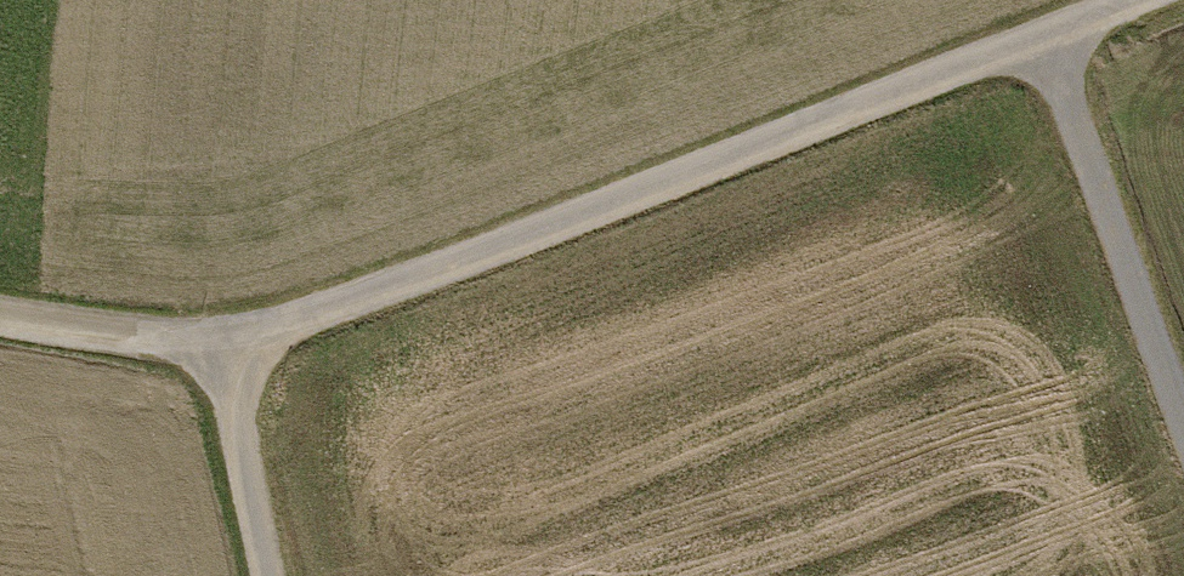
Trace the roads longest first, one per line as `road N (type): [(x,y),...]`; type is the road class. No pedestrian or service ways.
road 1 (track): [(222,352),(1157,0)]
road 2 (track): [(1183,424),(1047,43)]
road 3 (track): [(222,352),(270,575)]
road 4 (track): [(0,319),(222,352)]

